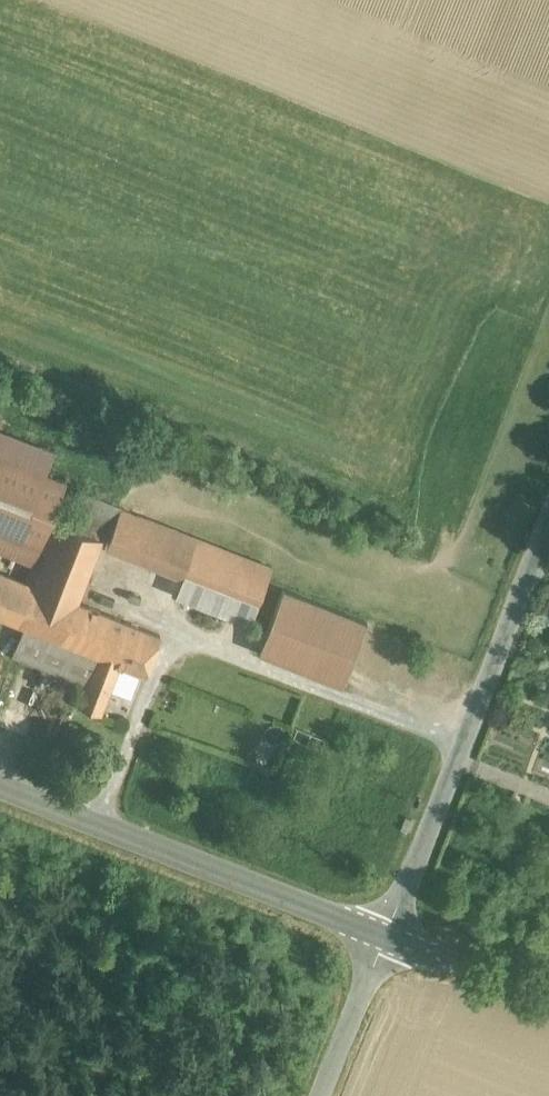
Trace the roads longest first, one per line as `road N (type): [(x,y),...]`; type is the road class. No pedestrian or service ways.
road 1 (unclassified): [(548,528),(389,939)]
road 2 (unclassified): [(0,786),(389,939)]
road 3 (unclassified): [(389,939),(548,1002)]
road 4 (unclassified): [(325,1095),(389,939)]

